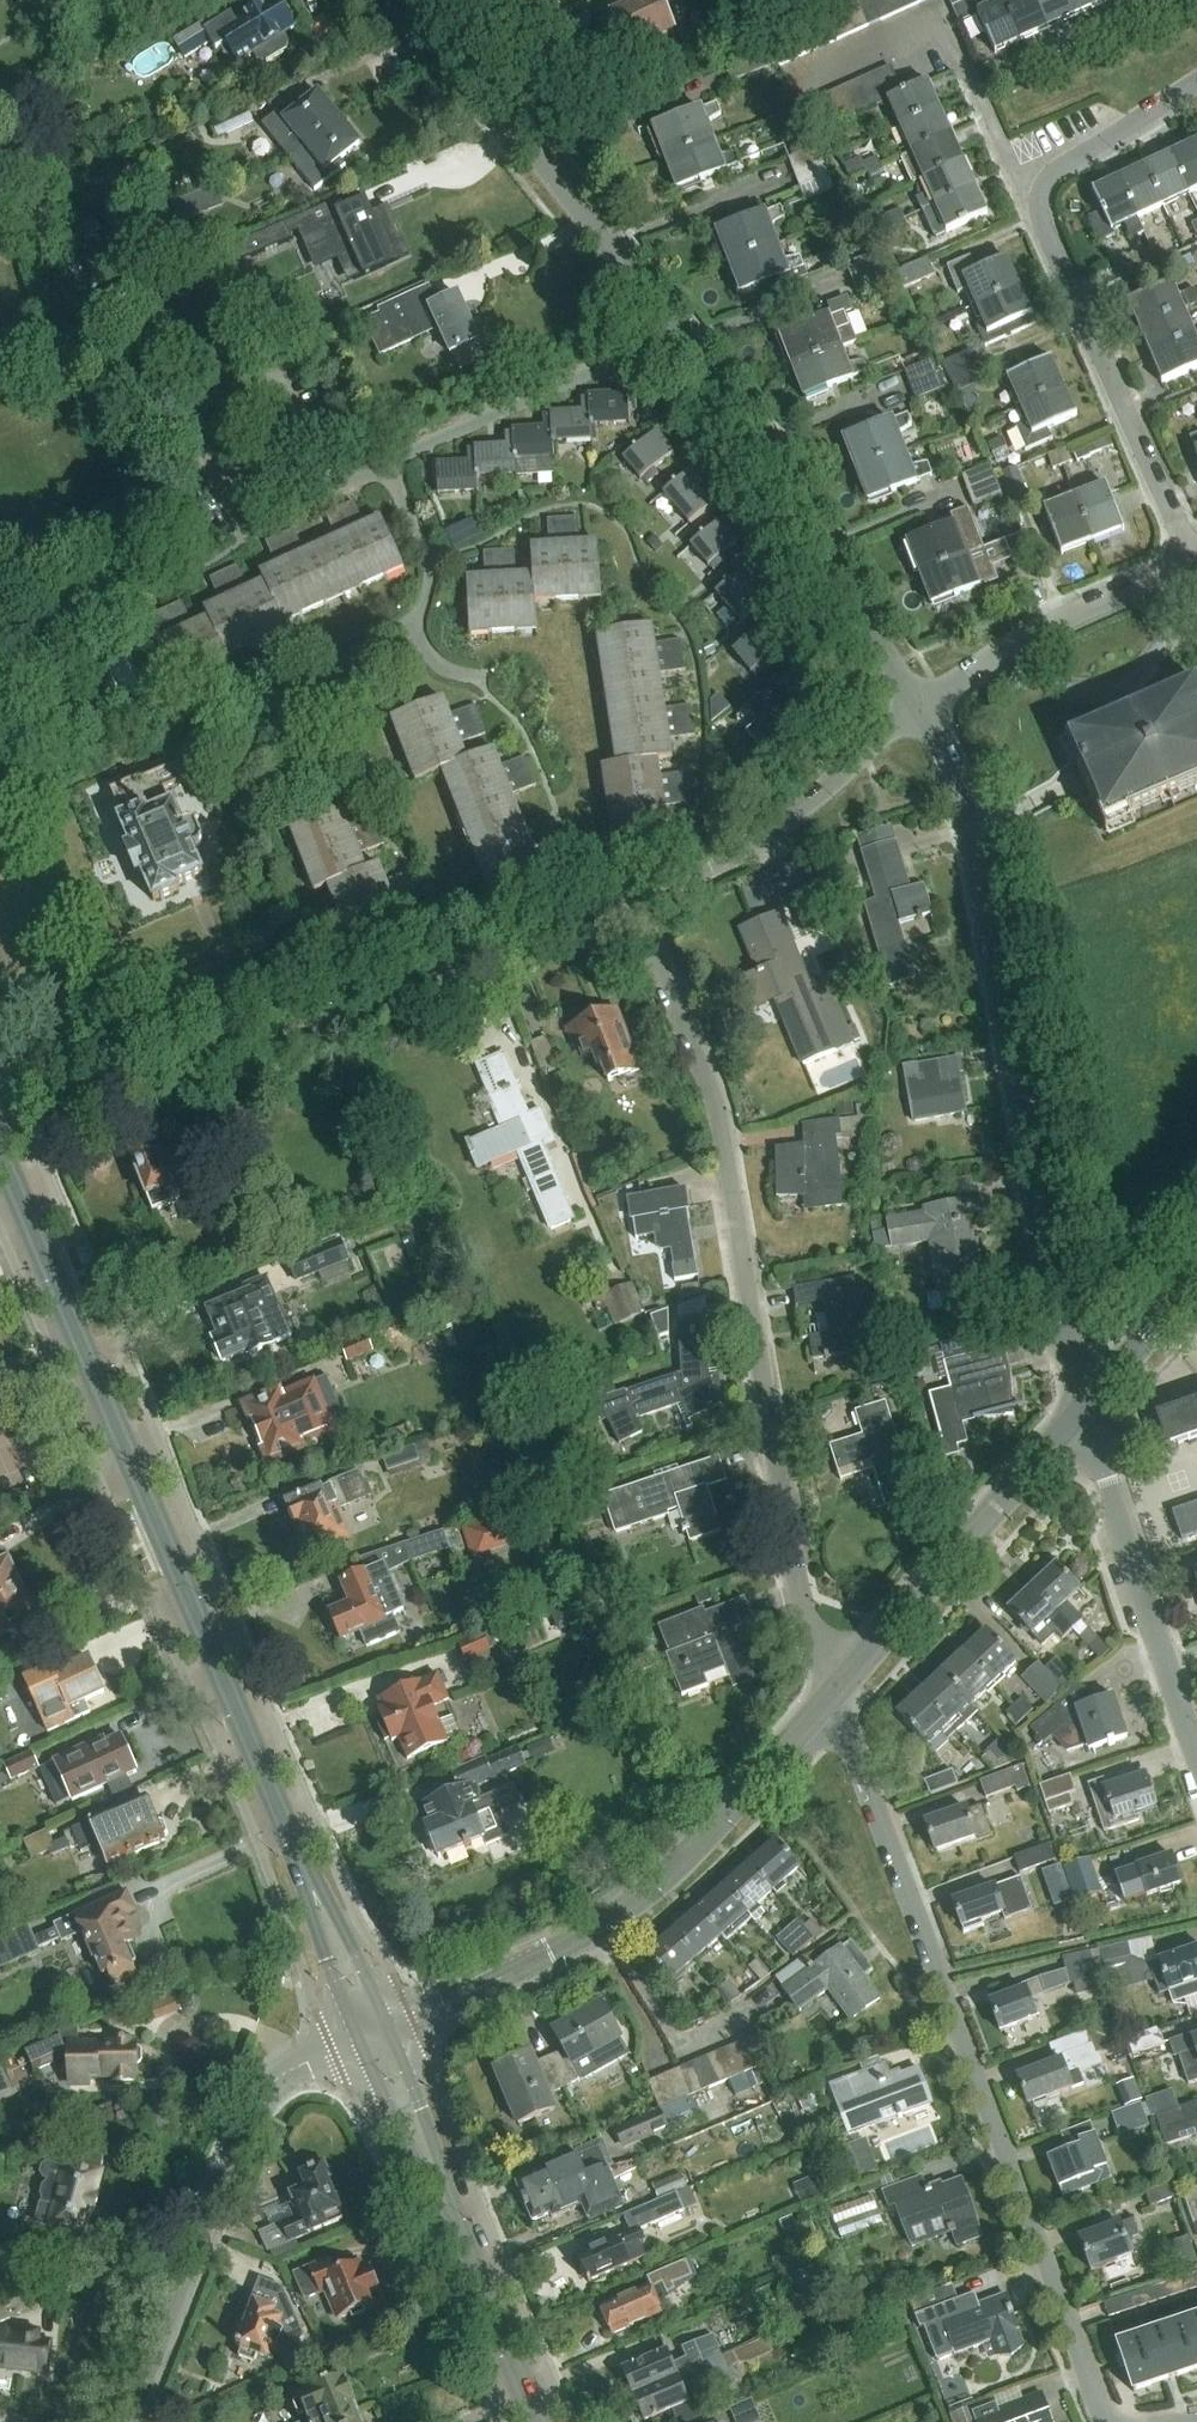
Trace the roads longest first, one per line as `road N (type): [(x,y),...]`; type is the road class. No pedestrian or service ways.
road 1 (secondary): [(0,1159),(368,2035)]
road 2 (residential): [(830,1698),(783,1553),(729,1152),(674,987),(625,902)]
road 3 (residential): [(1117,2421),(1083,2380),(830,1698)]
road 4 (residential): [(1084,1408),(1058,1308),(975,830),(922,704)]
road 5 (residential): [(115,1104),(625,902)]
road 6 (residential): [(130,2421),(229,2150),(257,2097),(330,2048),(368,2035)]
road 7 (residential): [(403,623),(421,591),(394,469),(672,335)]
road 8 (residential): [(922,704),(672,335)]
road 9 (residential): [(672,335),(414,0)]
road 10 (secondary): [(368,2035),(534,2421)]
road 11 (residential): [(1192,568),(1020,194)]
road 12 (tertiary): [(830,1698),(1084,1408)]
road 13 (tertiary): [(551,1952),(623,1918),(675,1872),(830,1698)]
road 14 (residential): [(1020,194),(952,47),(929,31),(907,26),(764,88)]
road 15 (residential): [(1196,1752),(1084,1408)]
road 16 (residential): [(625,902),(736,841),(922,704)]
road 17 (residential): [(922,704),(1028,640),(1192,568)]
road 18 (residential): [(1020,194),(1196,84)]
road 19 (tertiary): [(551,1952),(368,2035)]
road 20 (tertiary): [(1084,1408),(1196,1287)]

